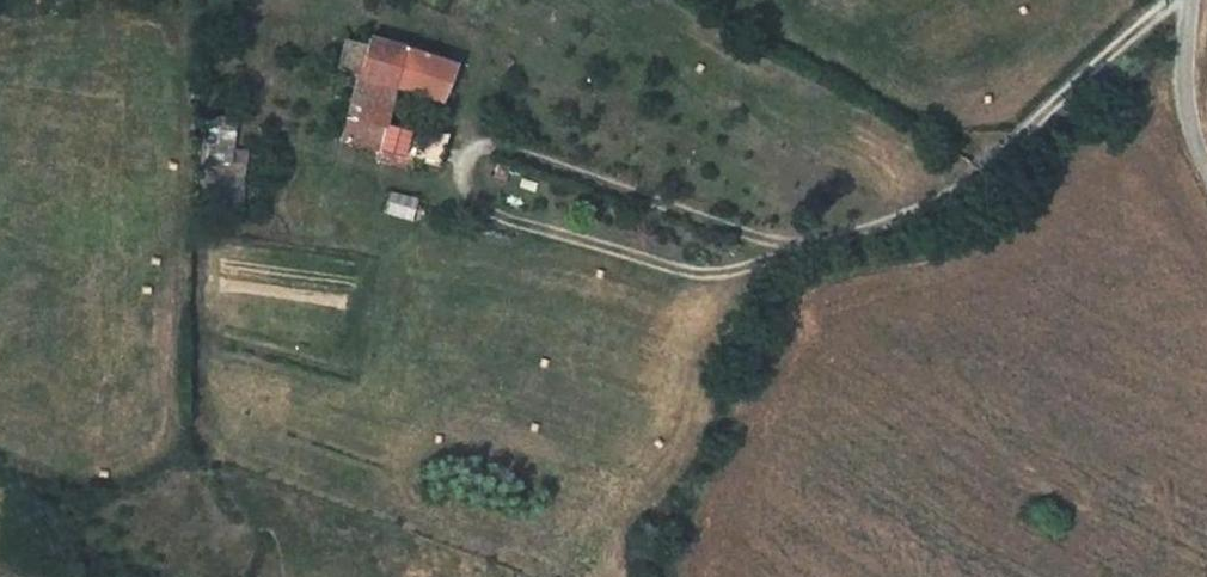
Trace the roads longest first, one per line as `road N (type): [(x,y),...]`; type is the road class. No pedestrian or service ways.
road 1 (track): [(809,244),(959,190),(1171,0)]
road 2 (unclassified): [(1187,0),(1180,69),(1206,165)]

